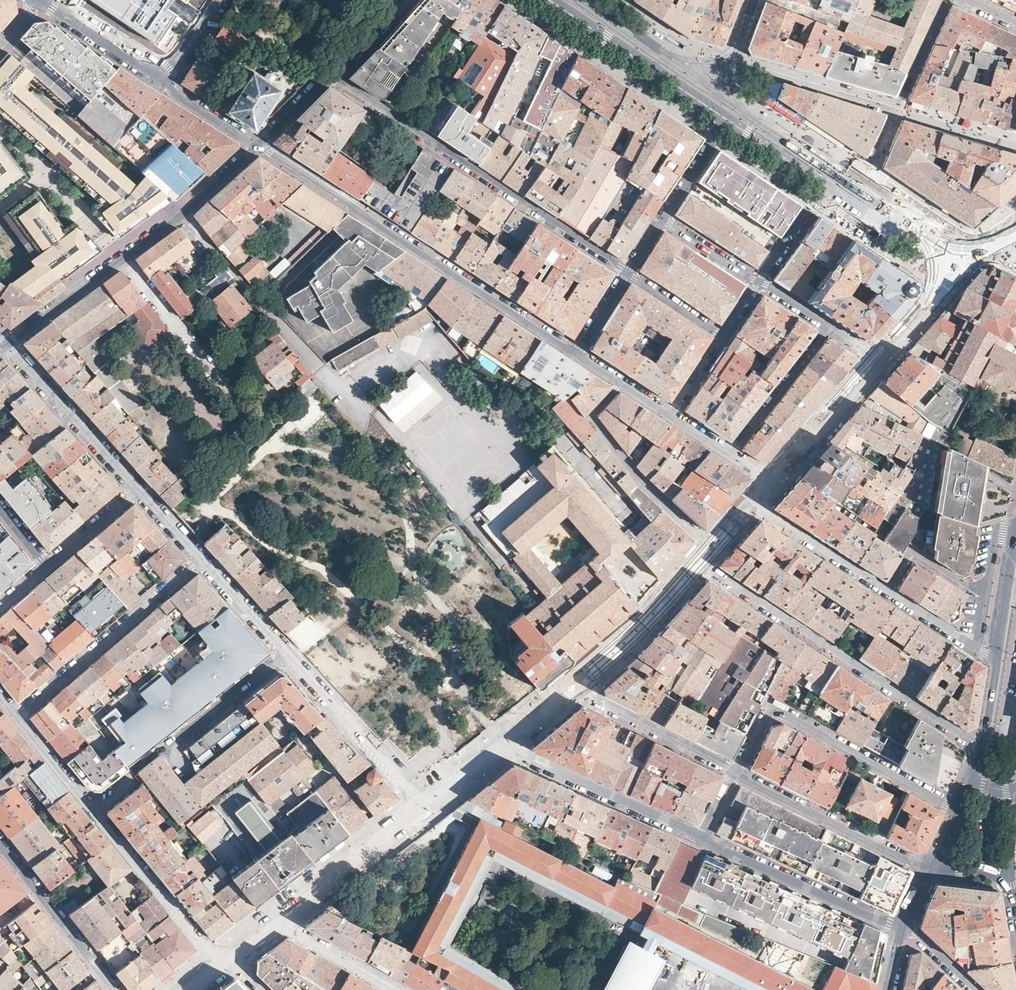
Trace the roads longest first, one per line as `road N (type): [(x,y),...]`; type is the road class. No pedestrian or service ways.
road 1 (residential): [(981,749),(703,566),(754,506),(885,591)]
road 2 (residential): [(269,915),(416,799),(202,558)]
road 3 (residential): [(703,837),(507,744),(576,688),(737,771)]
road 4 (residential): [(576,354),(258,144)]
road 5 (residential): [(626,272),(327,74)]
road 6 (residential): [(730,454),(766,481),(711,543),(643,484),(592,419),(621,384)]
road 7 (residential): [(258,144),(5,343)]
road 8 (residential): [(214,957),(18,715)]
road 9 (residential): [(737,771),(770,704),(960,812)]
road 10 (residential): [(730,454),(831,325),(759,280)]
road 11 (residential): [(202,558),(18,715)]
road 12 (residential): [(703,837),(904,926)]
road 13 (residential): [(543,0),(725,122)]
road 14 (residential): [(930,870),(737,771)]
road 15 (residential): [(138,488),(5,343)]
road 16 (residential): [(0,843),(117,989)]
road 17 (residential): [(168,84),(42,0)]
road 18 (residential): [(269,915),(394,989)]
road 19 (residential): [(1015,533),(998,661)]
road 20 (residential): [(44,566),(138,488)]
road 21 (residential): [(725,122),(826,188)]

